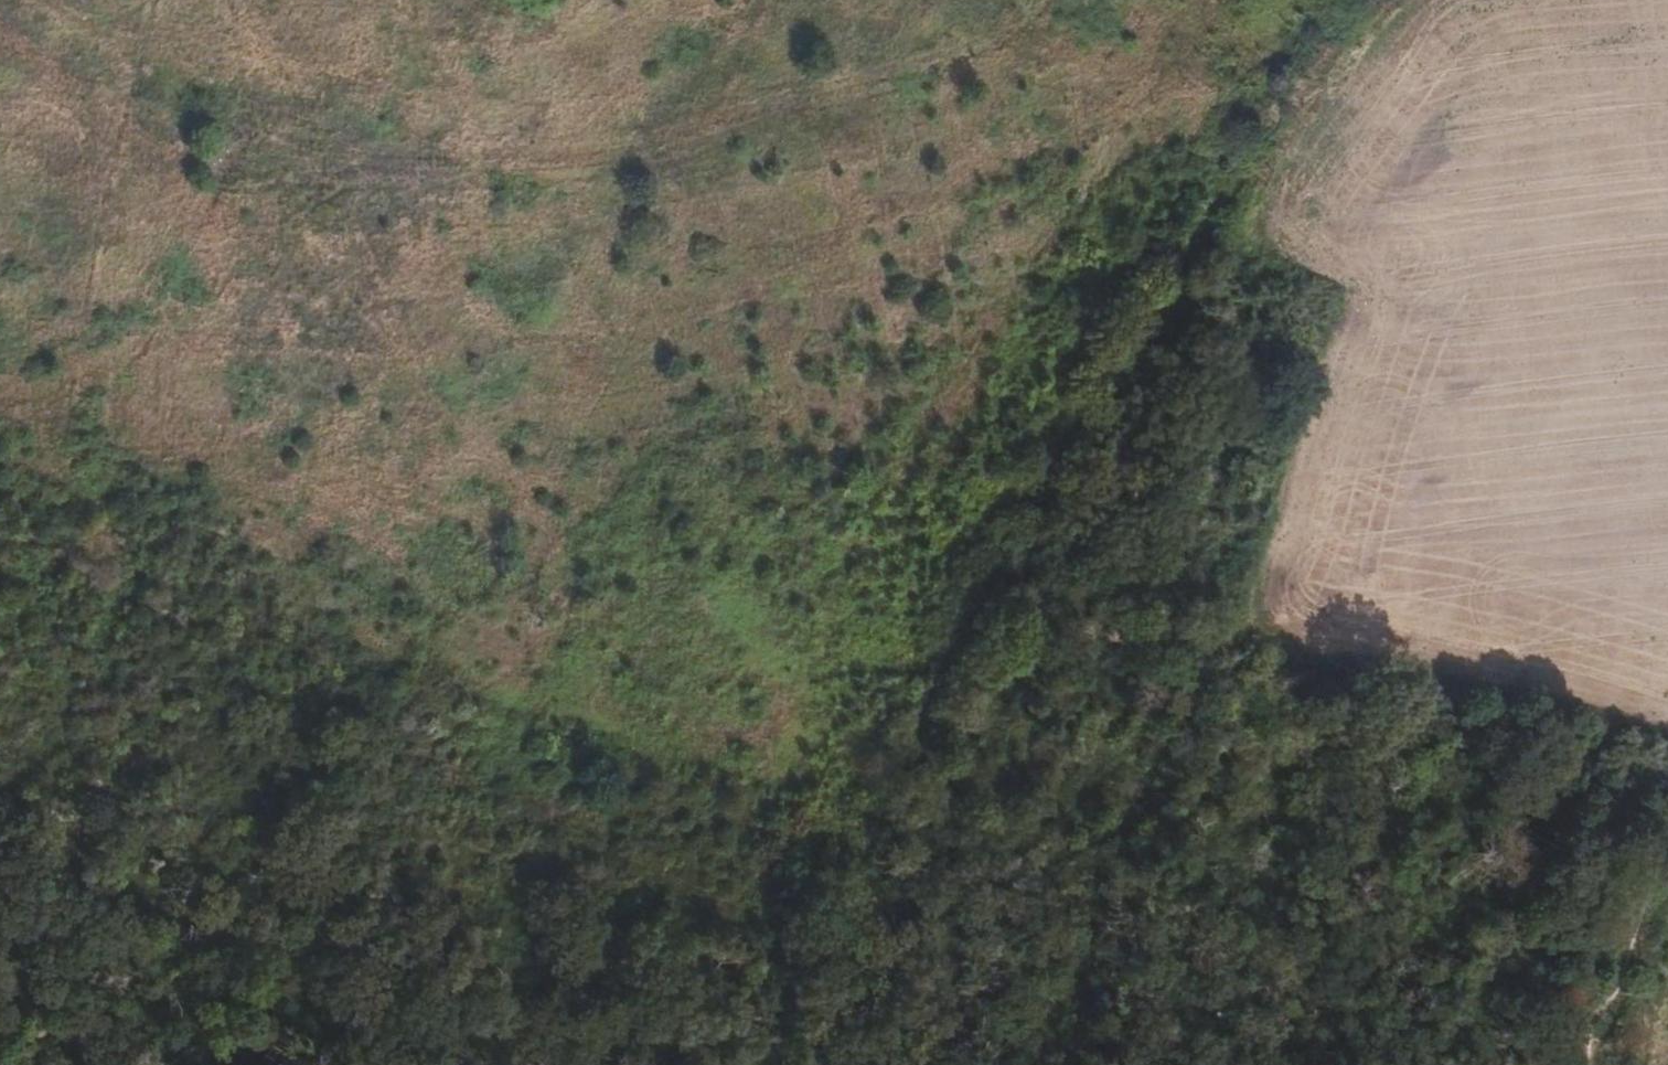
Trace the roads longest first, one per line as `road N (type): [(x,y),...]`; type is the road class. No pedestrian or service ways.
road 1 (track): [(769,1064),(775,1027),(1020,492),(1329,60),(1400,0)]
road 2 (track): [(1667,866),(1640,920),(1590,1064)]

